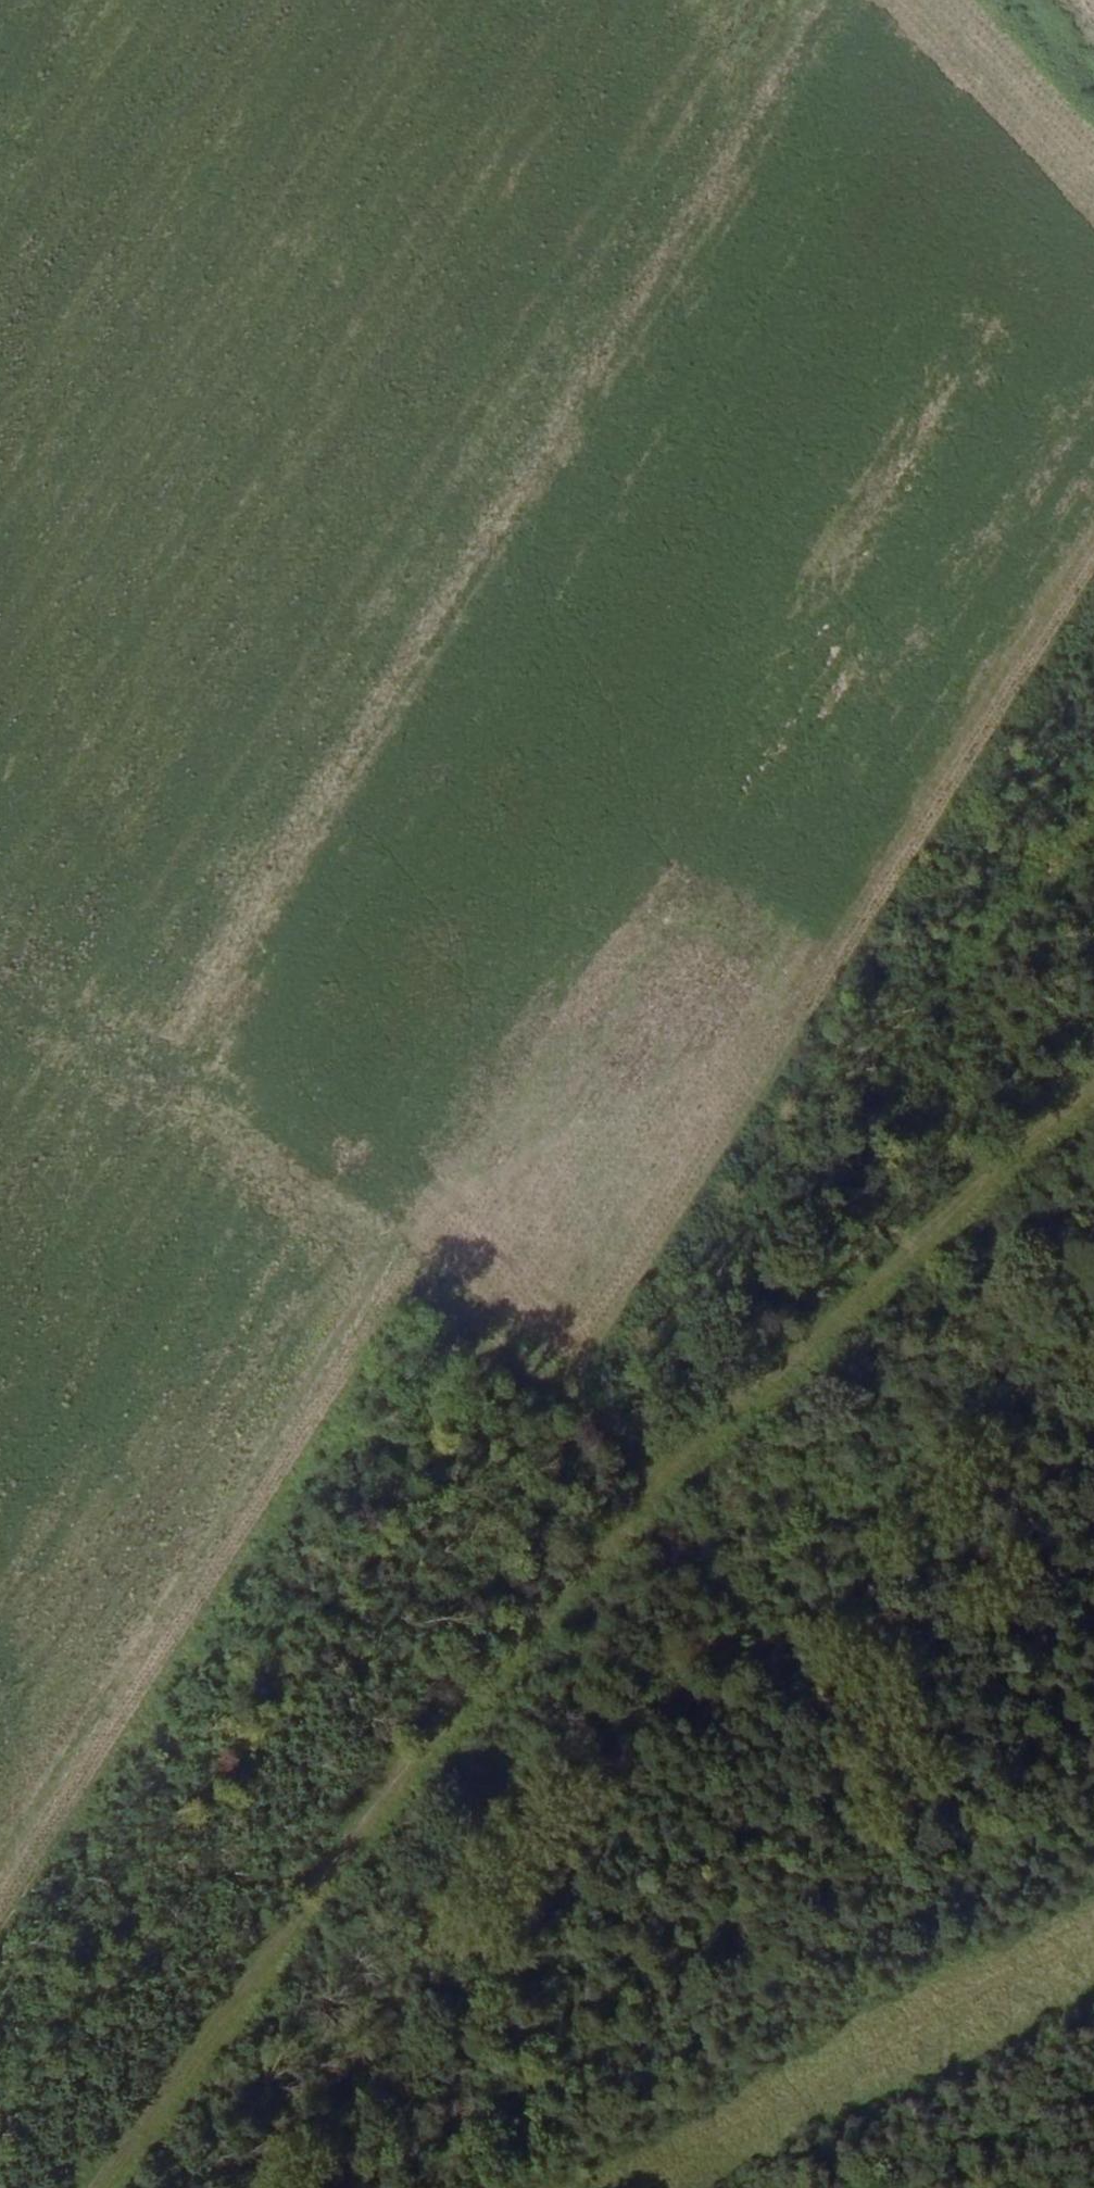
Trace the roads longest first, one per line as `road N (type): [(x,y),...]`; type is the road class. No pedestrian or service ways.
road 1 (track): [(1093,1972),(790,2114),(655,2187)]

